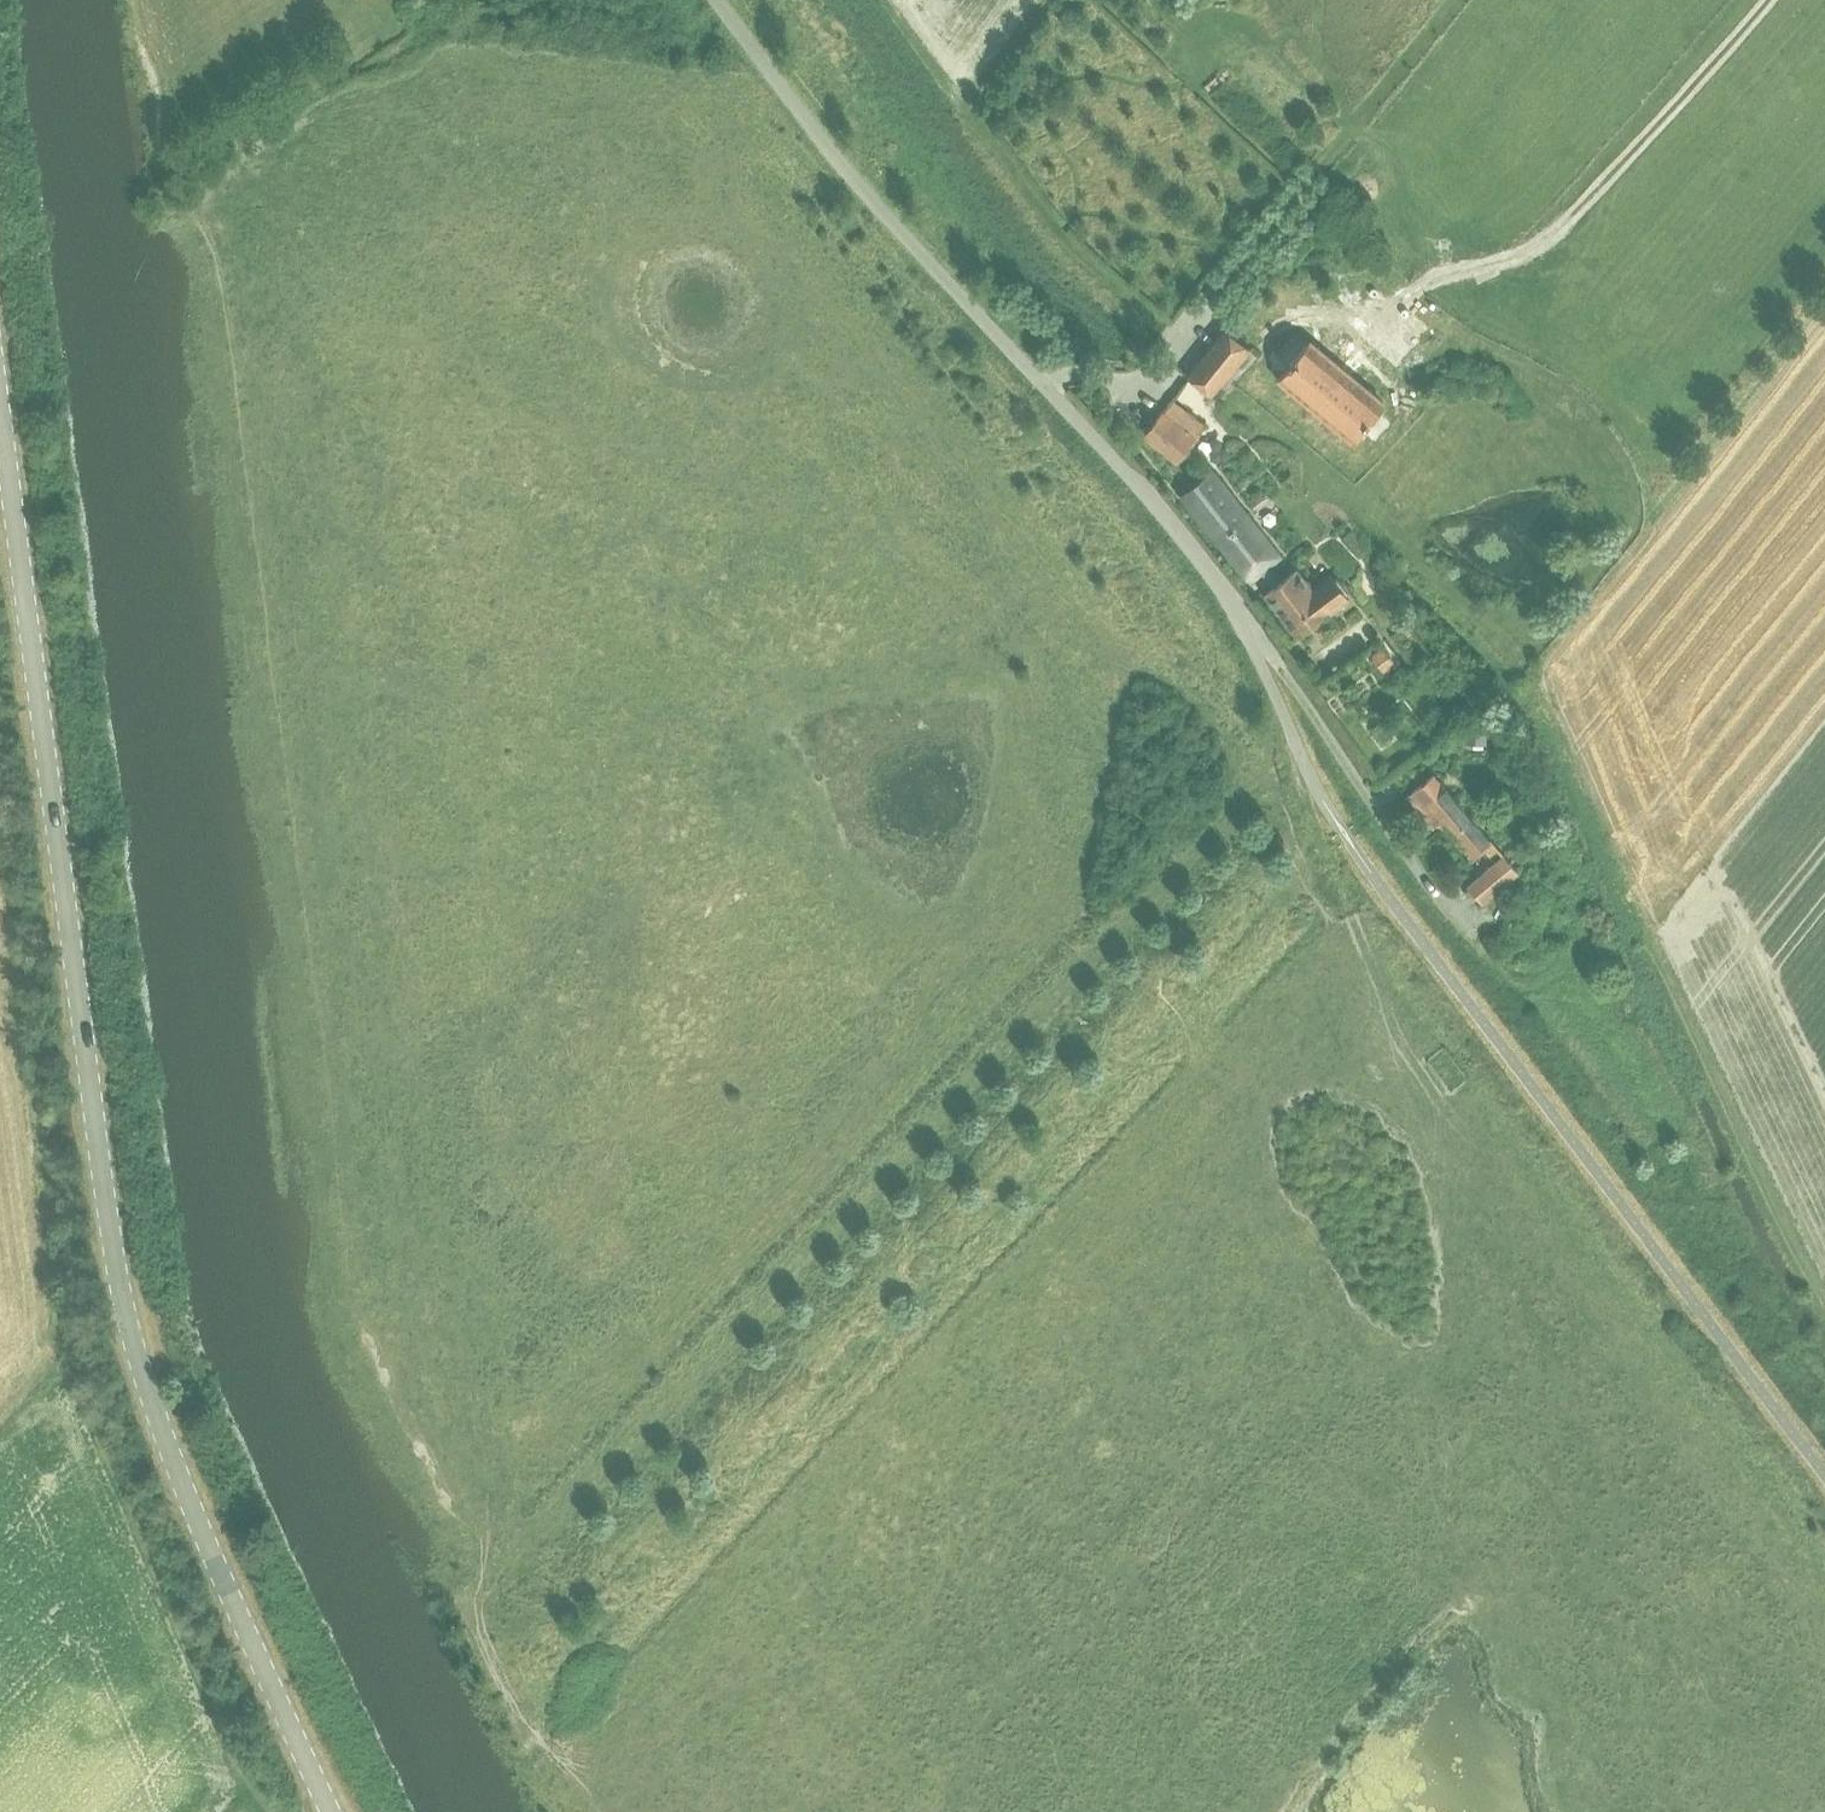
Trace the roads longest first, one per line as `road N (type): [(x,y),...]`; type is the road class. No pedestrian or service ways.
road 1 (tertiary): [(331,1811),(212,1555),(136,1349),(103,1177),(0,407)]
road 2 (unclassified): [(1364,861),(1323,802),(1242,624),(1184,540),(822,139),(718,0)]
road 3 (track): [(1765,0),(1573,218),(1488,264),(1408,291)]
road 4 (track): [(958,100),(1059,242),(1180,342)]
road 5 (track): [(1323,802),(1303,799),(1364,950)]

